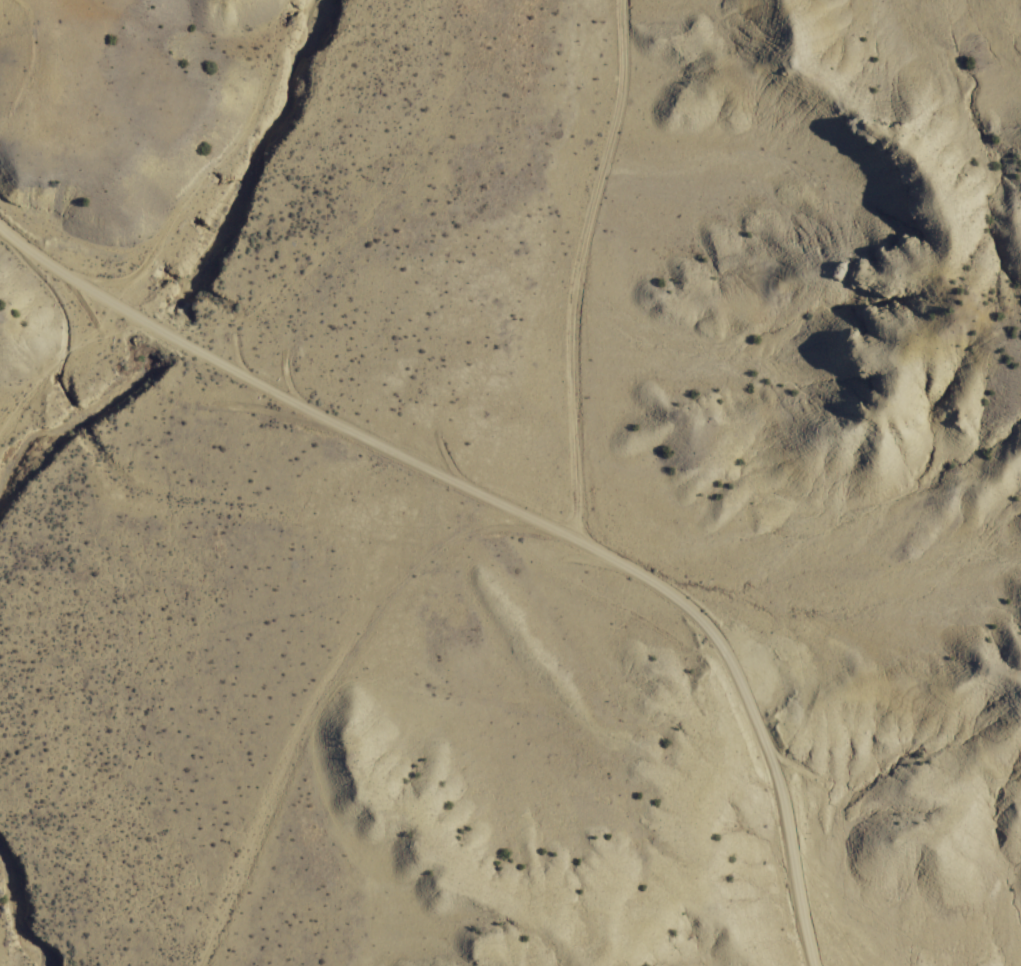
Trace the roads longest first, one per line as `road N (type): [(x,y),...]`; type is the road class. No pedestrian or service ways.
road 1 (residential): [(808,965),(758,719),(720,643),(678,599),(576,541),(246,382),(101,303),(0,232)]
road 2 (track): [(622,0),(619,91),(571,332),(576,541)]

